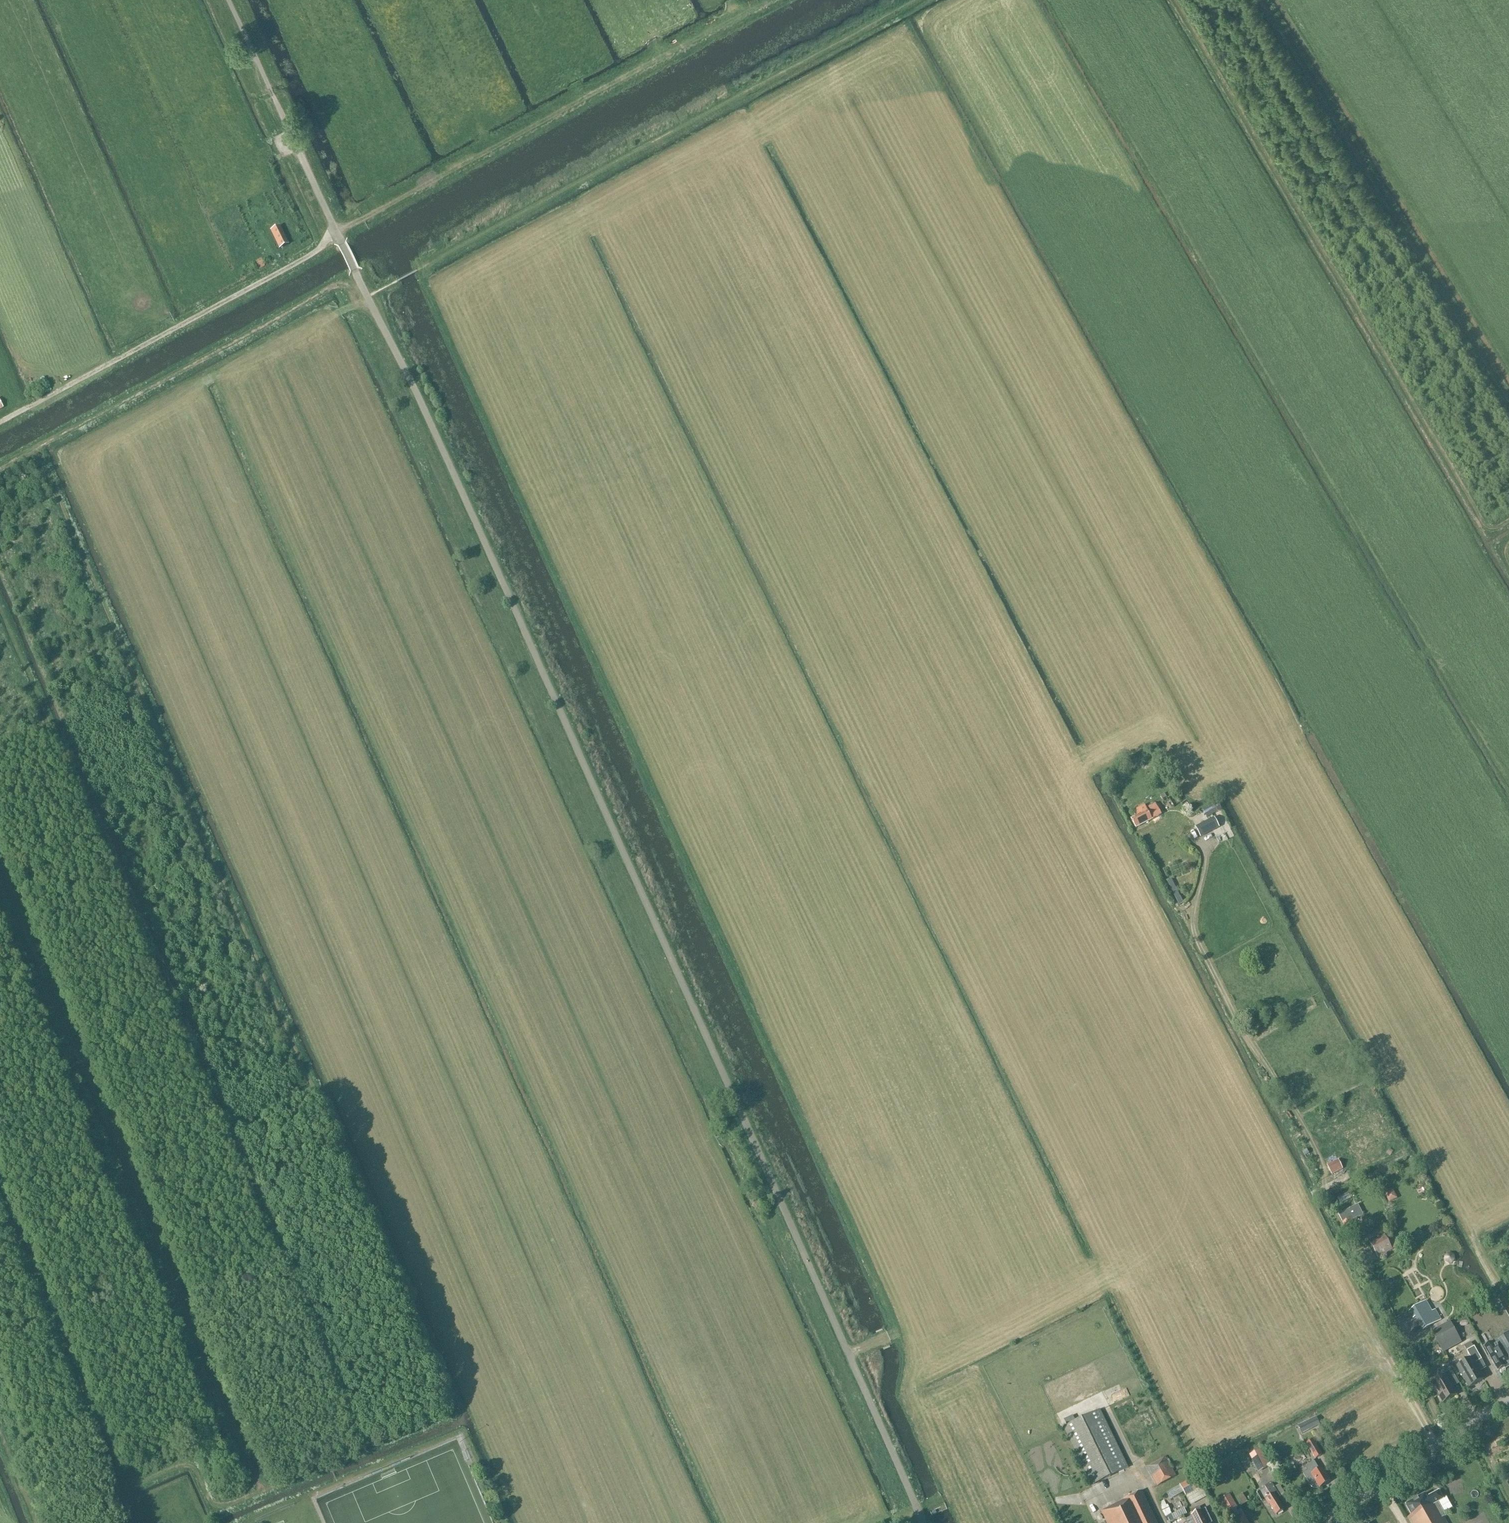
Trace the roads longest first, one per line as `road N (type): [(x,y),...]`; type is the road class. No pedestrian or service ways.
road 1 (unclassified): [(927,1522),(434,430),(274,102)]
road 2 (track): [(1448,1440),(1324,1206),(1314,1144),(1195,936),(1205,861),(1196,841)]
road 3 (tertiary): [(1322,1522),(1508,1400)]

